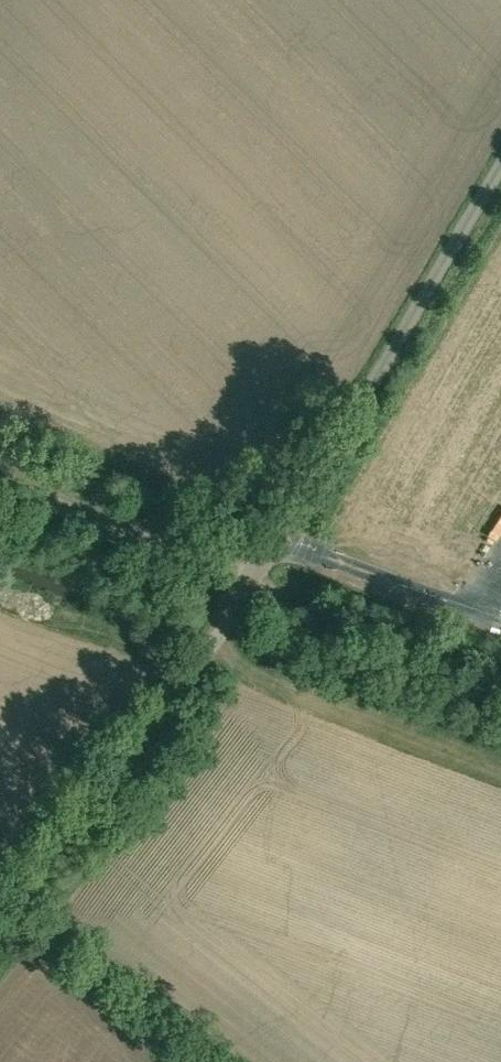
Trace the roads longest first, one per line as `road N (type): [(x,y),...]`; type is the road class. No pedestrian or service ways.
road 1 (unclassified): [(500,173),(254,594)]
road 2 (unclassified): [(254,594),(0,937)]
road 3 (unclassified): [(254,594),(0,484)]
road 4 (track): [(500,687),(254,594)]

